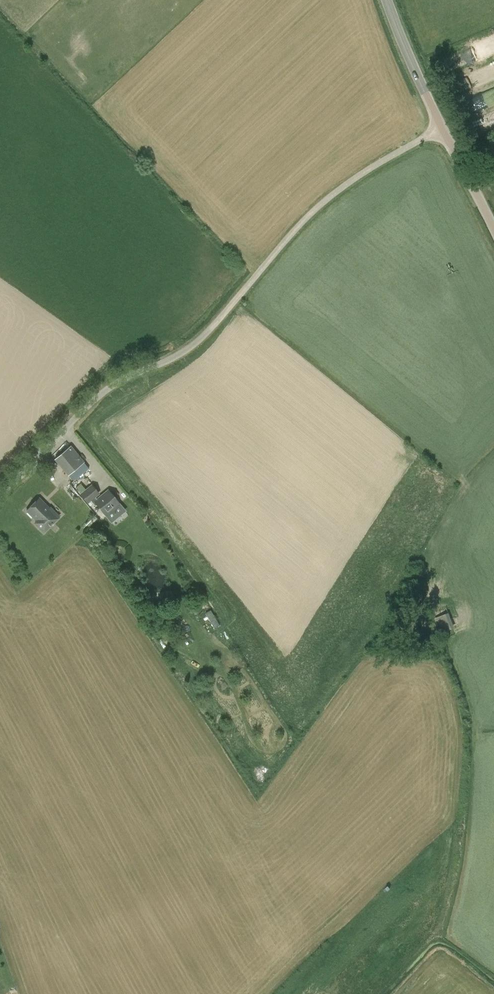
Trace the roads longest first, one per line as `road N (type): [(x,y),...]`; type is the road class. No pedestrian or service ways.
road 1 (unclassified): [(0,484),(113,374),(189,339),(337,190),(442,128)]
road 2 (tertiary): [(442,128),(387,0)]

